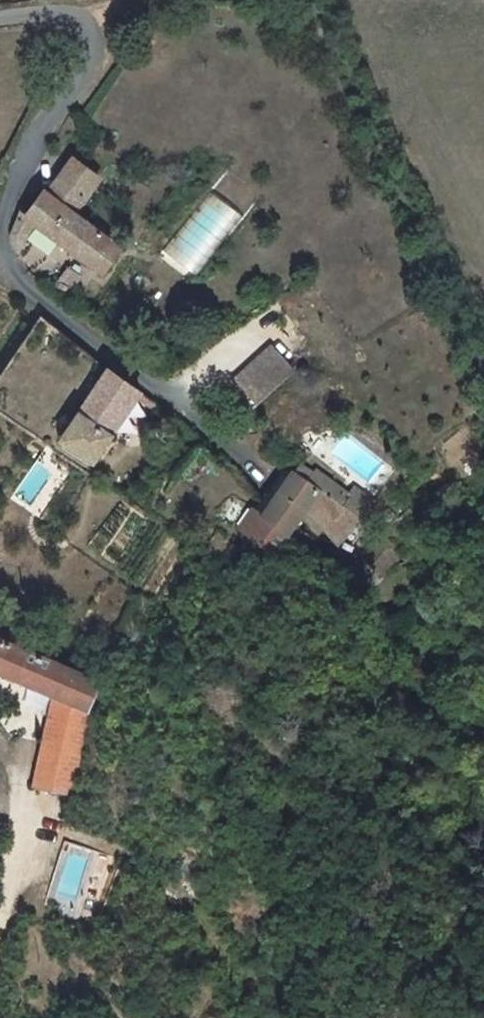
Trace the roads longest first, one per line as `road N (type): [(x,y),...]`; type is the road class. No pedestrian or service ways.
road 1 (unclassified): [(0,214),(19,160),(95,54),(85,20),(0,22)]
road 2 (unclassified): [(202,433),(58,333),(0,258)]

